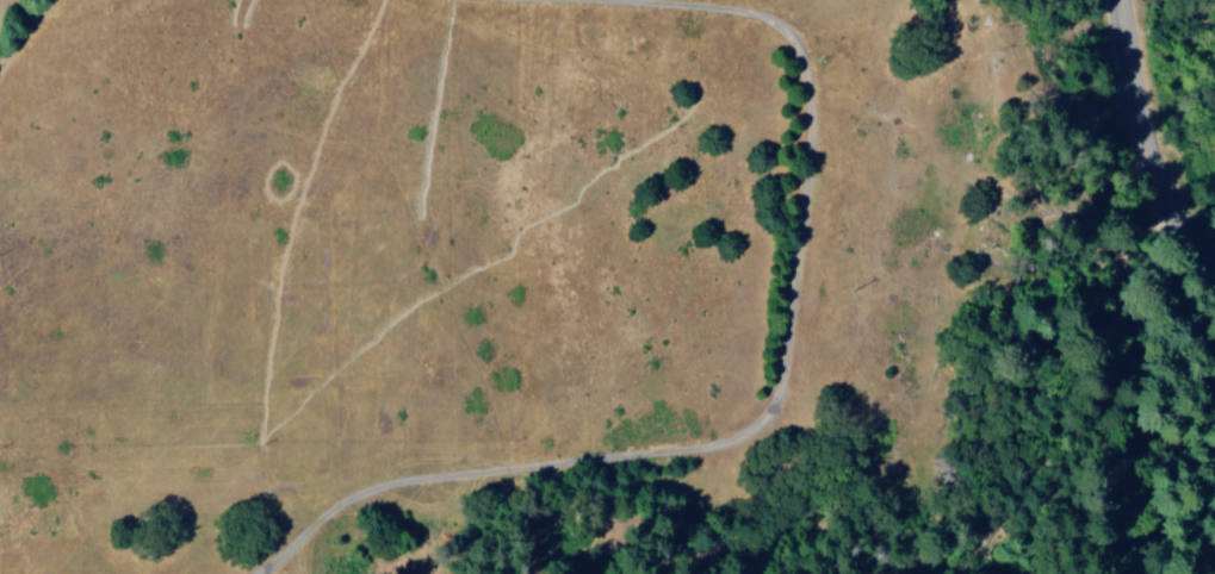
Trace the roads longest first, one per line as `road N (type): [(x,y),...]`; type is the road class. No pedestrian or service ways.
road 1 (residential): [(1116,0),(1154,158),(1214,248)]

